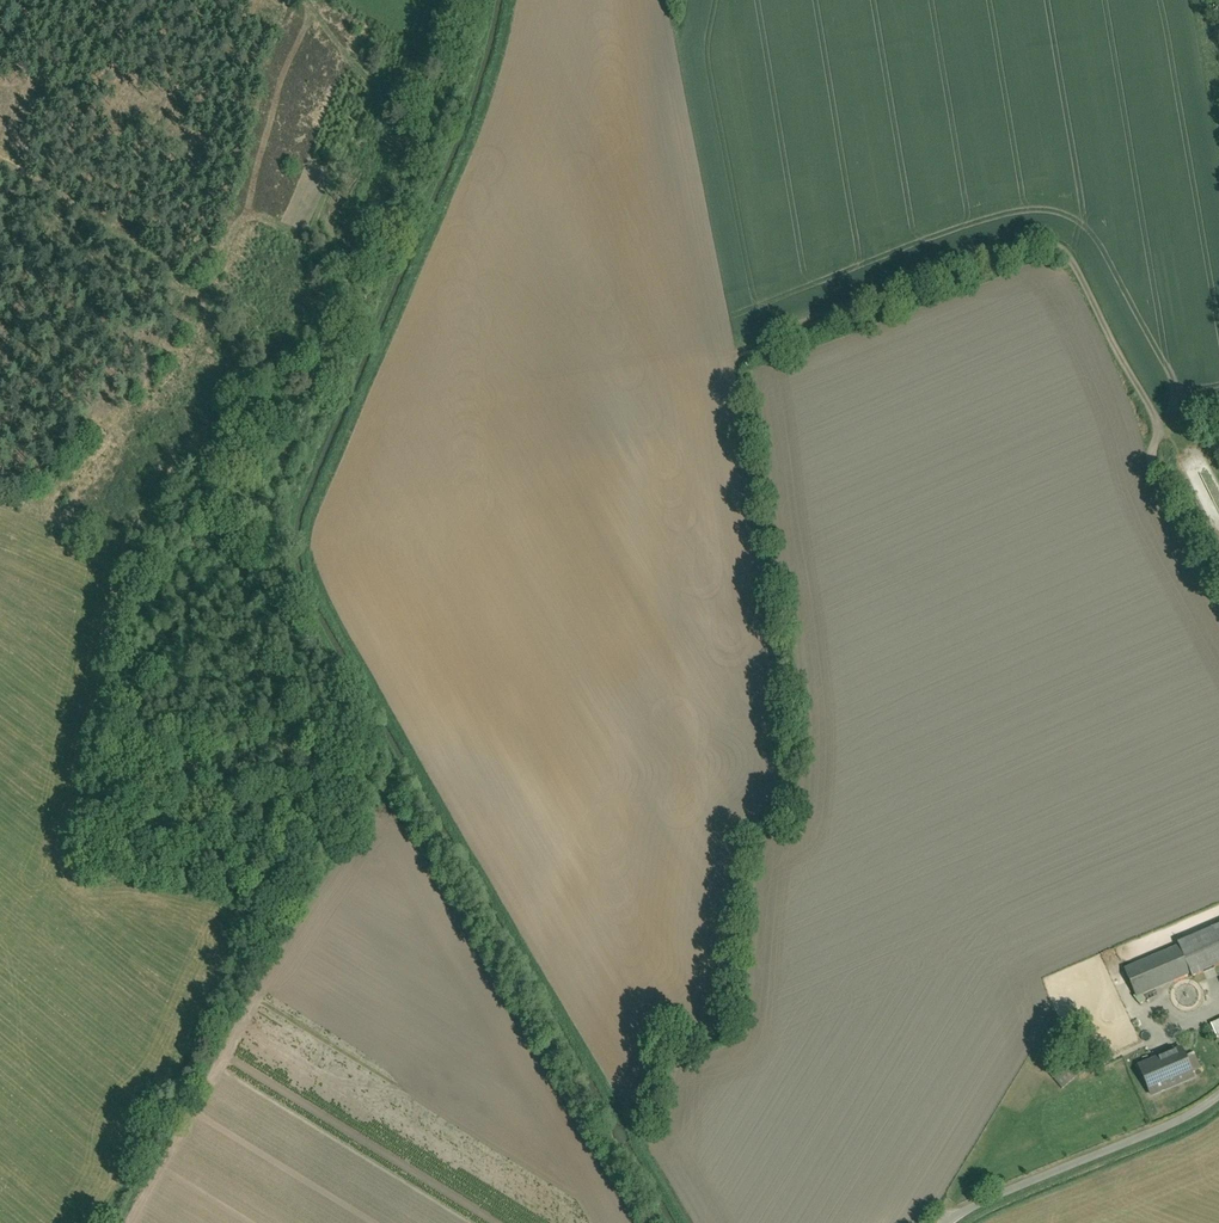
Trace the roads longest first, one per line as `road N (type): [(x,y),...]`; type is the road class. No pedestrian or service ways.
road 1 (unclassified): [(1218,1094),(991,1201),(962,1222)]

